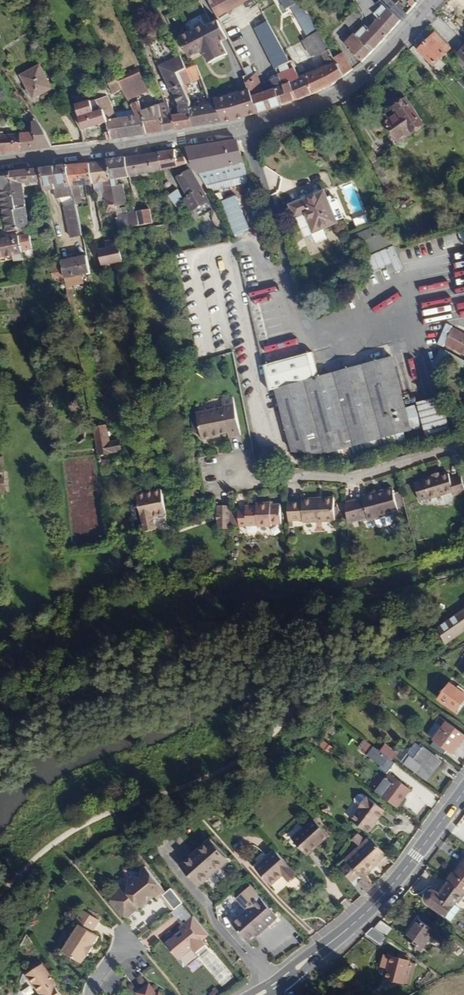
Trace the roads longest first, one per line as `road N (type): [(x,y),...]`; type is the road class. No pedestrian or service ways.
road 1 (secondary): [(433,0),(362,75),(302,109),(182,138),(0,161)]
road 2 (track): [(0,896),(70,832),(250,756),(300,692),(305,635)]
road 3 (track): [(305,635),(262,621),(178,630),(69,673),(0,715)]
road 4 (primary): [(281,979),(367,912),(463,787)]
road 5 (residential): [(463,448),(359,478),(226,474)]

